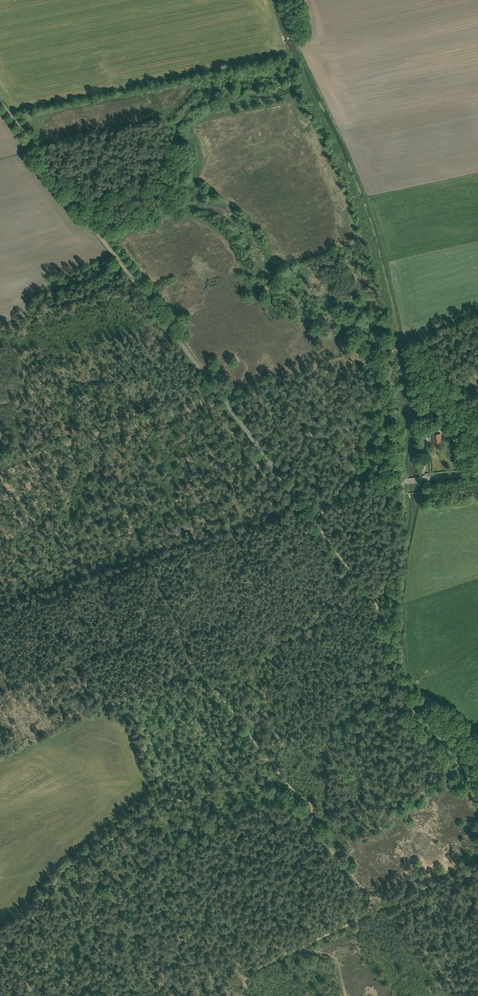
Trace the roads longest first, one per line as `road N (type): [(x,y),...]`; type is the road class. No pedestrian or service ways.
road 1 (unclassified): [(477,475),(387,483),(304,506),(0,101)]
road 2 (track): [(363,587),(325,600),(315,618),(215,688),(262,753),(202,802),(156,802),(67,870),(1,952),(35,995)]

